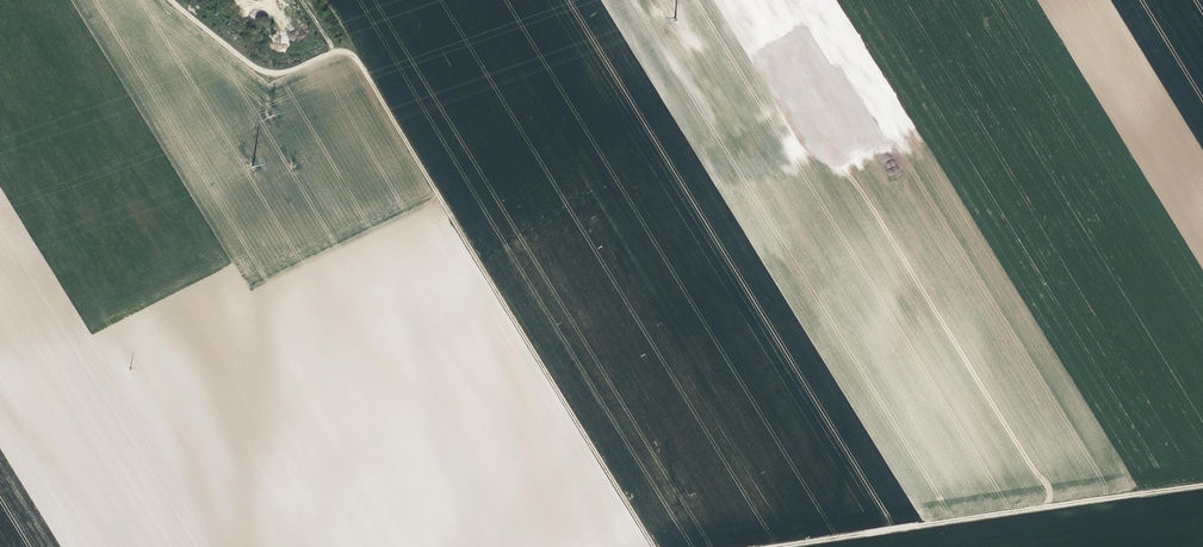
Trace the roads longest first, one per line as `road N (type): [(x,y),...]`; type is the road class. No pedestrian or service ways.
road 1 (track): [(168,0),(274,74),(331,53),(356,60),(655,546)]
road 2 (track): [(1202,485),(772,546)]

